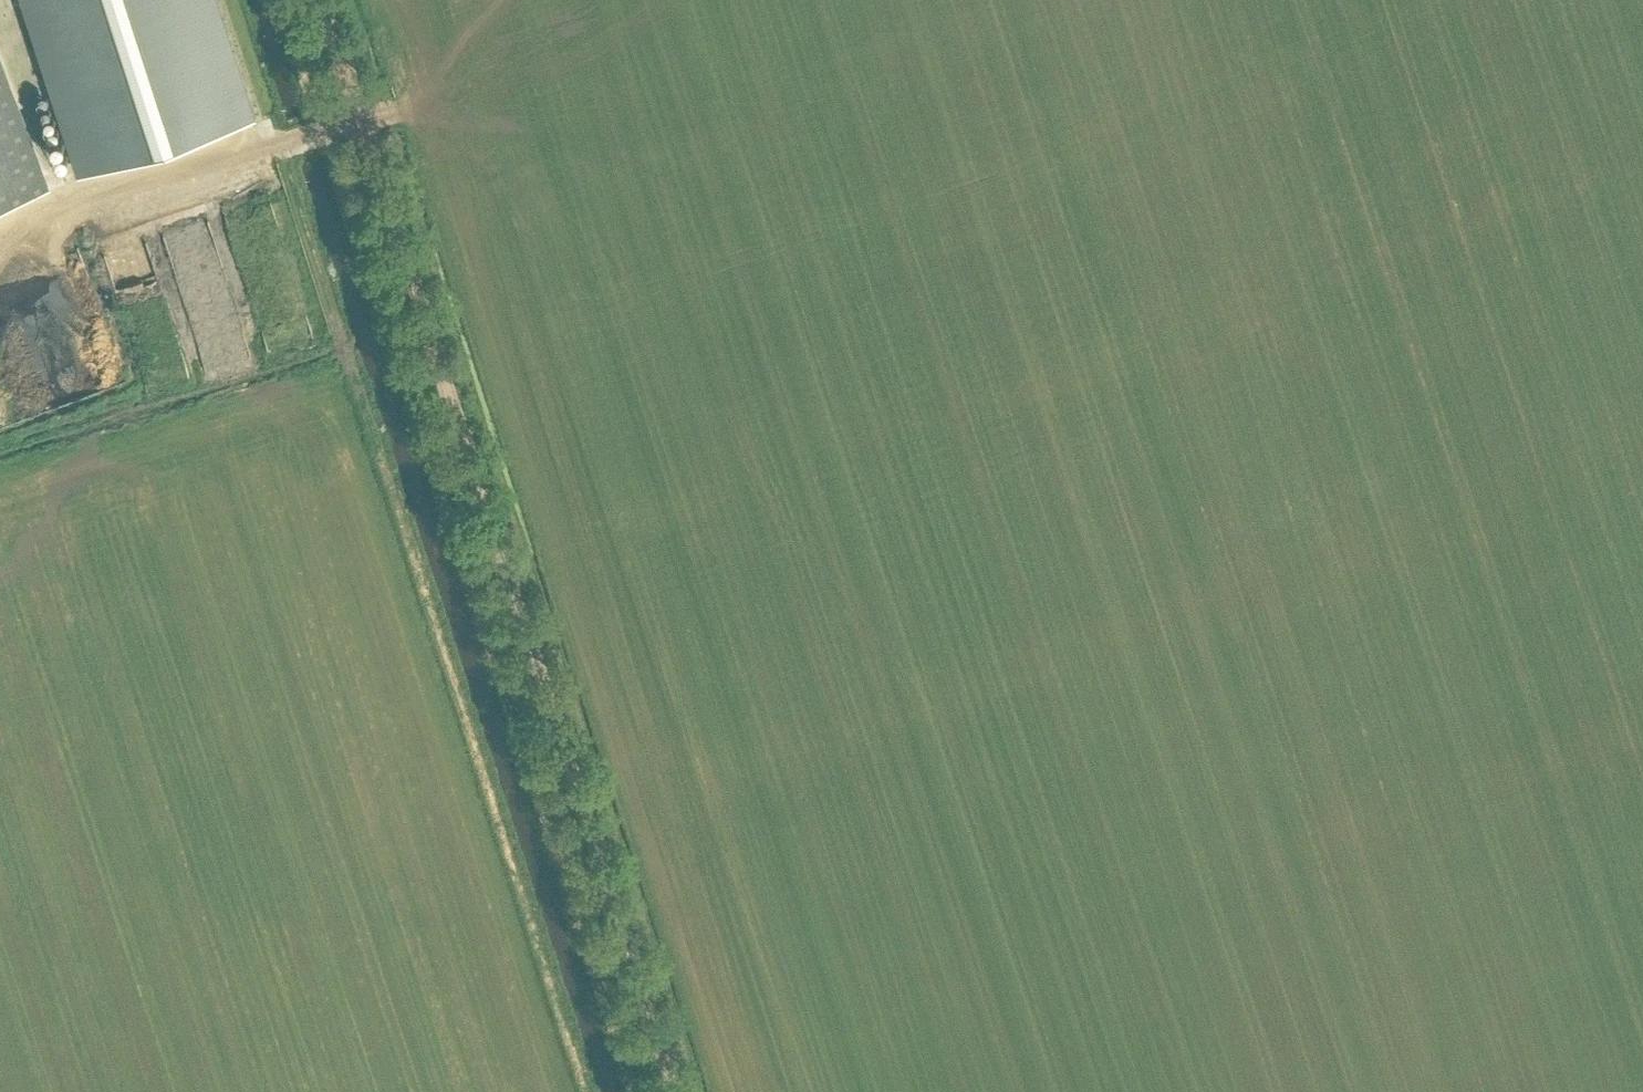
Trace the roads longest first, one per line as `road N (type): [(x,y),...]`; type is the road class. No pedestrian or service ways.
road 1 (track): [(327,0),(679,1091)]

